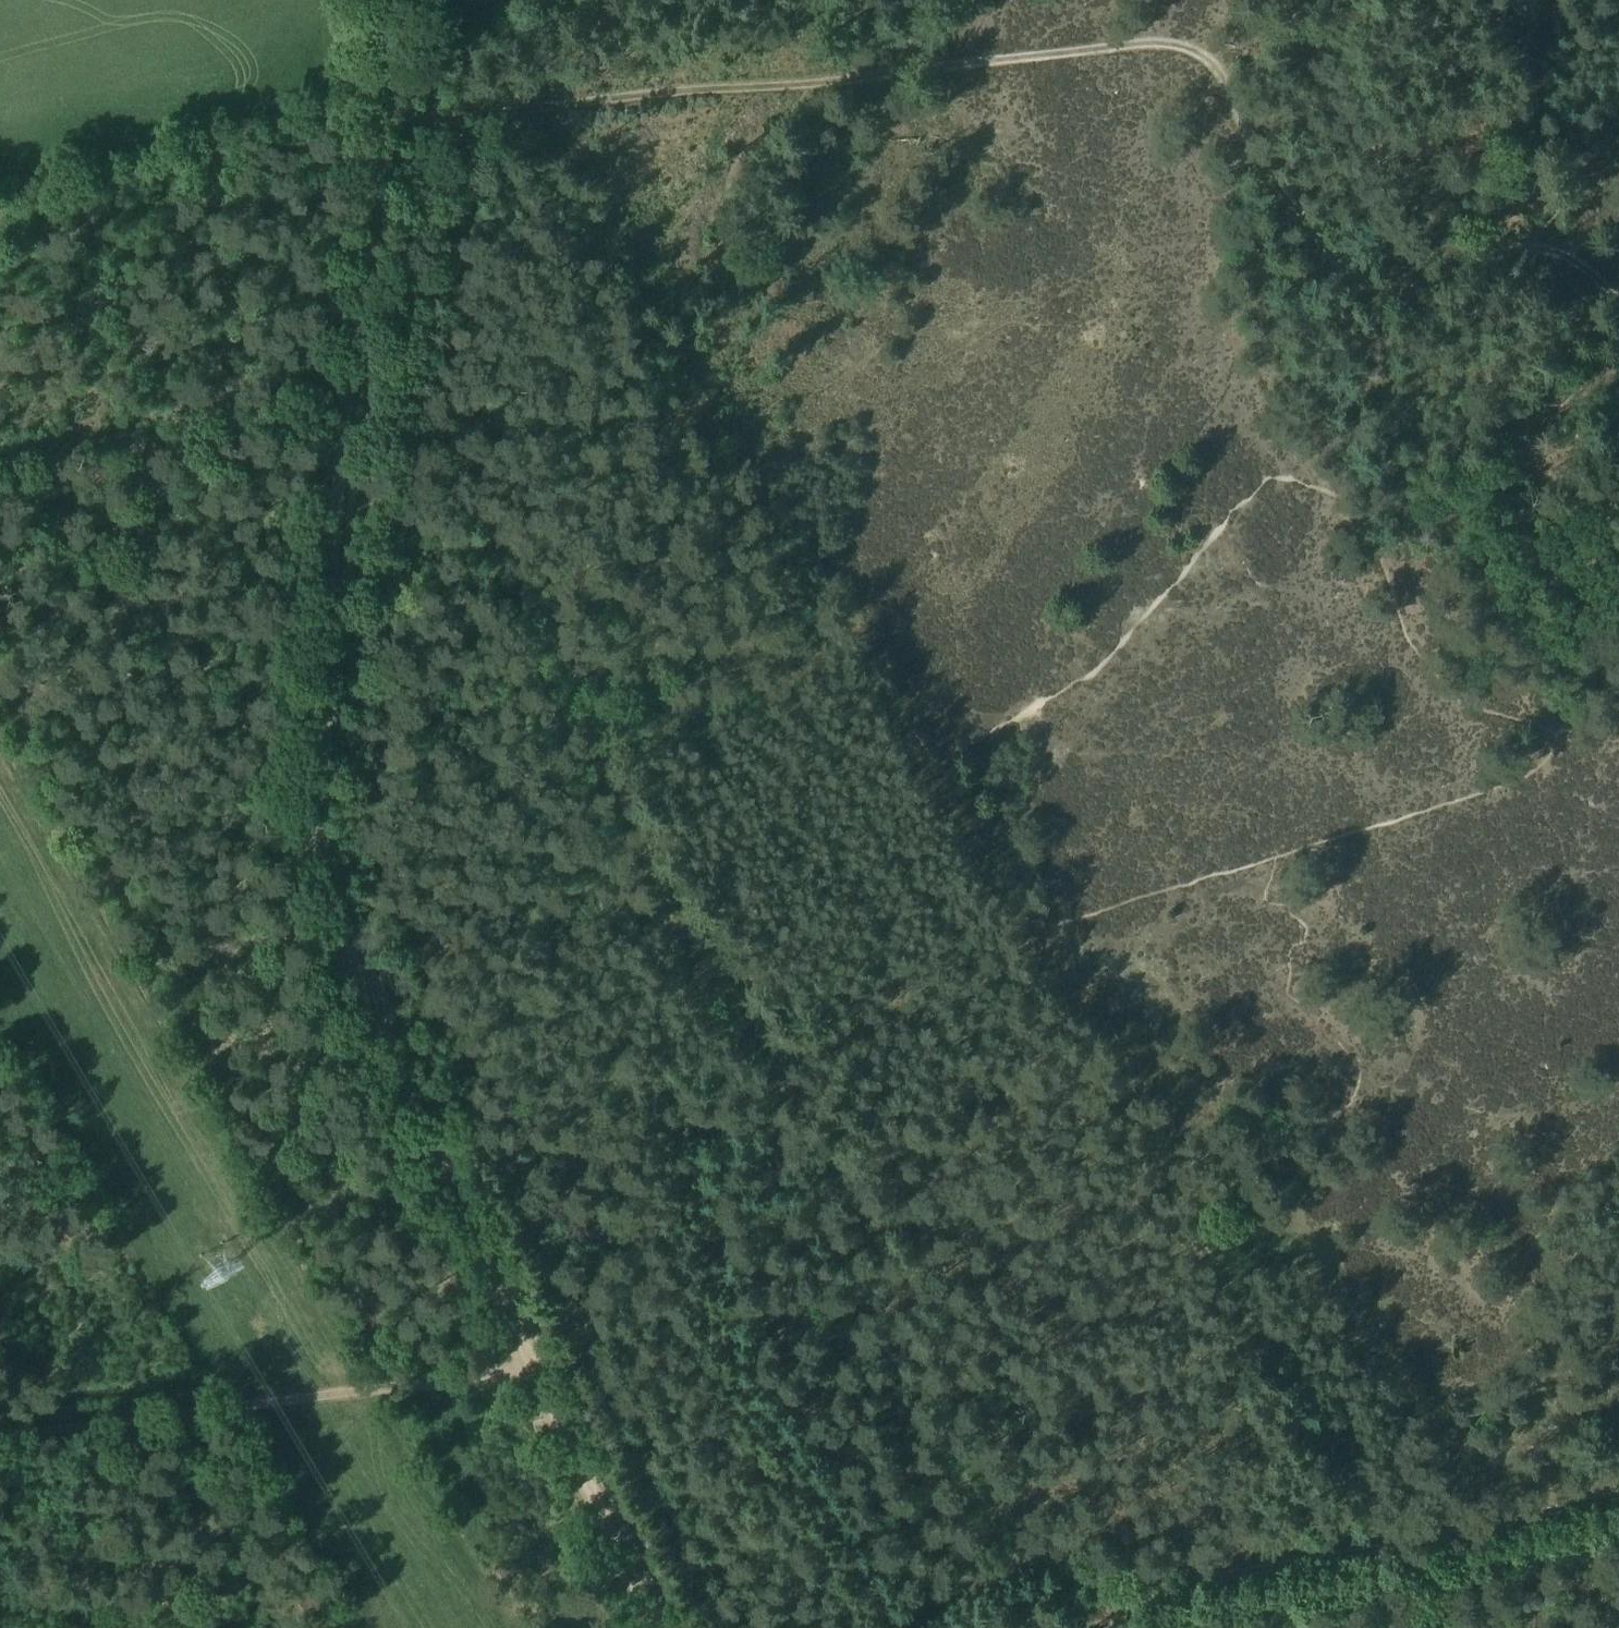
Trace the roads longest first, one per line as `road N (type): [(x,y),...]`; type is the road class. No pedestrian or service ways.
road 1 (track): [(658,1627),(319,901),(307,826),(370,108)]
road 2 (track): [(370,108),(510,112),(1185,42),(1209,52),(1234,81),(1277,191),(1349,270),(1370,282),(1409,285),(1509,247),(1547,249),(1570,257),(1618,302)]
road 3 (track): [(1103,1627),(1131,1592),(1618,1489)]
road 4 (track): [(0,1442),(361,1391)]
road 5 (track): [(361,1391),(549,1358)]

